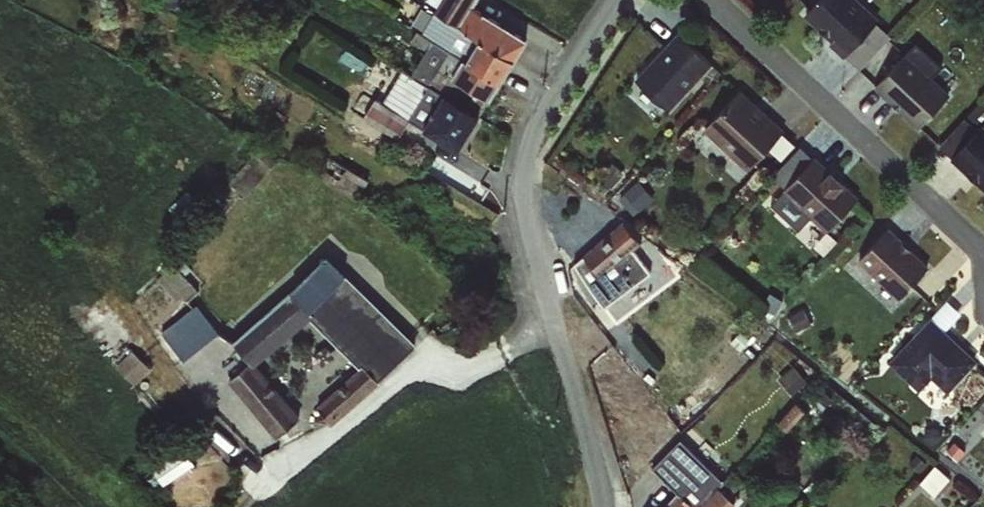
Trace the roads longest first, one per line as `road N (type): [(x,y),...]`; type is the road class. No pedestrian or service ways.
road 1 (residential): [(613,0),(537,125),(525,173),(553,330),(605,506)]
road 2 (residential): [(714,0),(983,257)]
road 3 (track): [(553,330),(504,364),(427,362),(242,506)]

